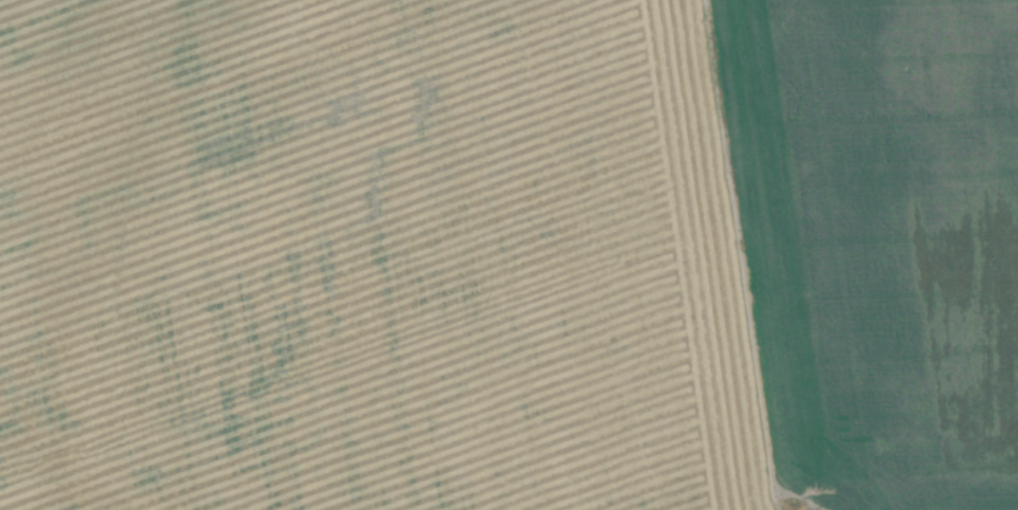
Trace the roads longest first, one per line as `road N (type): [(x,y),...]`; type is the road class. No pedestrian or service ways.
road 1 (track): [(778,509),(704,0)]
road 2 (track): [(1017,458),(946,463),(817,509)]

